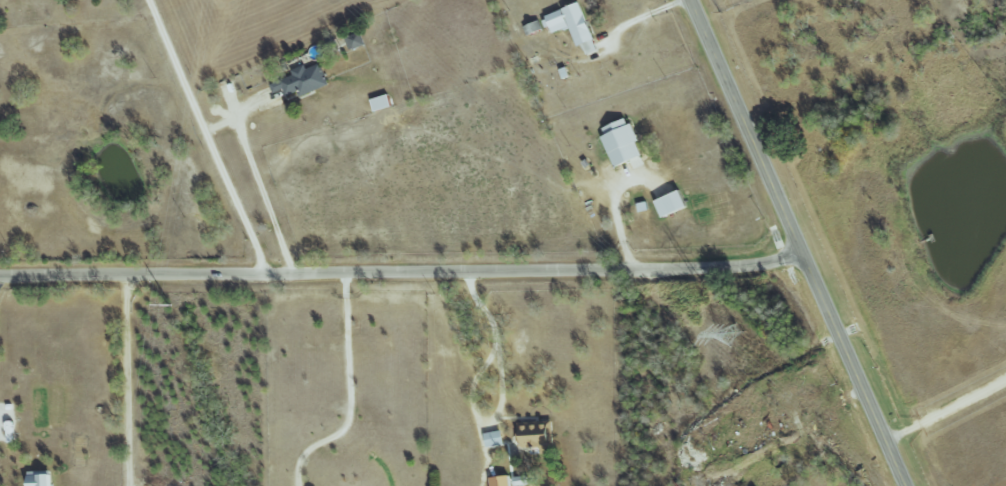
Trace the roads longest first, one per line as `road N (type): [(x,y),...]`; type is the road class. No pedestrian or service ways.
road 1 (residential): [(0,276),(652,270),(767,265),(804,251)]
road 2 (secondary): [(692,0),(907,485)]

